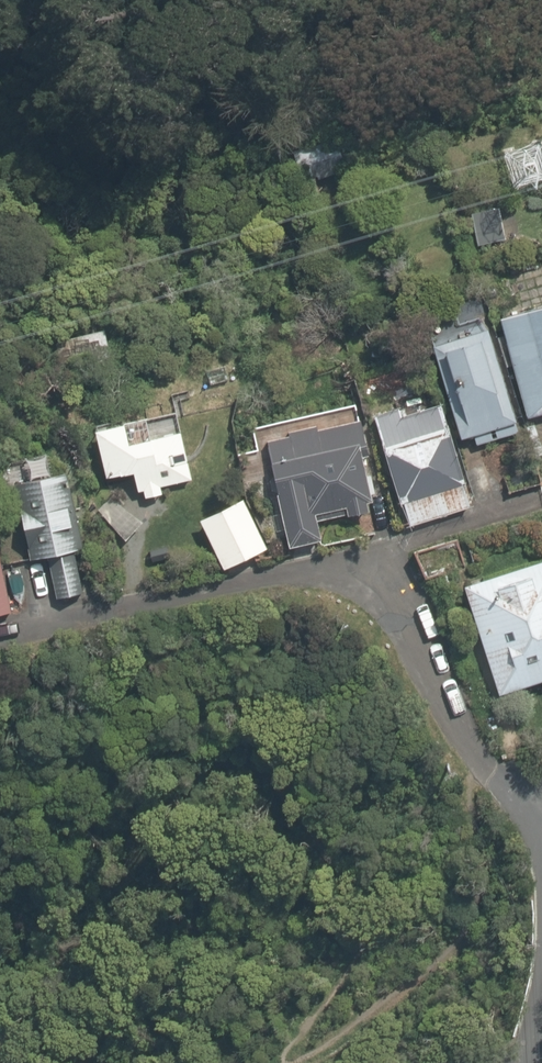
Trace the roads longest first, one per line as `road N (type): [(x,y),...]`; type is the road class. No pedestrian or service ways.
road 1 (residential): [(0,635),(365,557)]
road 2 (residential): [(365,557),(541,867)]
road 3 (residential): [(365,557),(536,509)]

